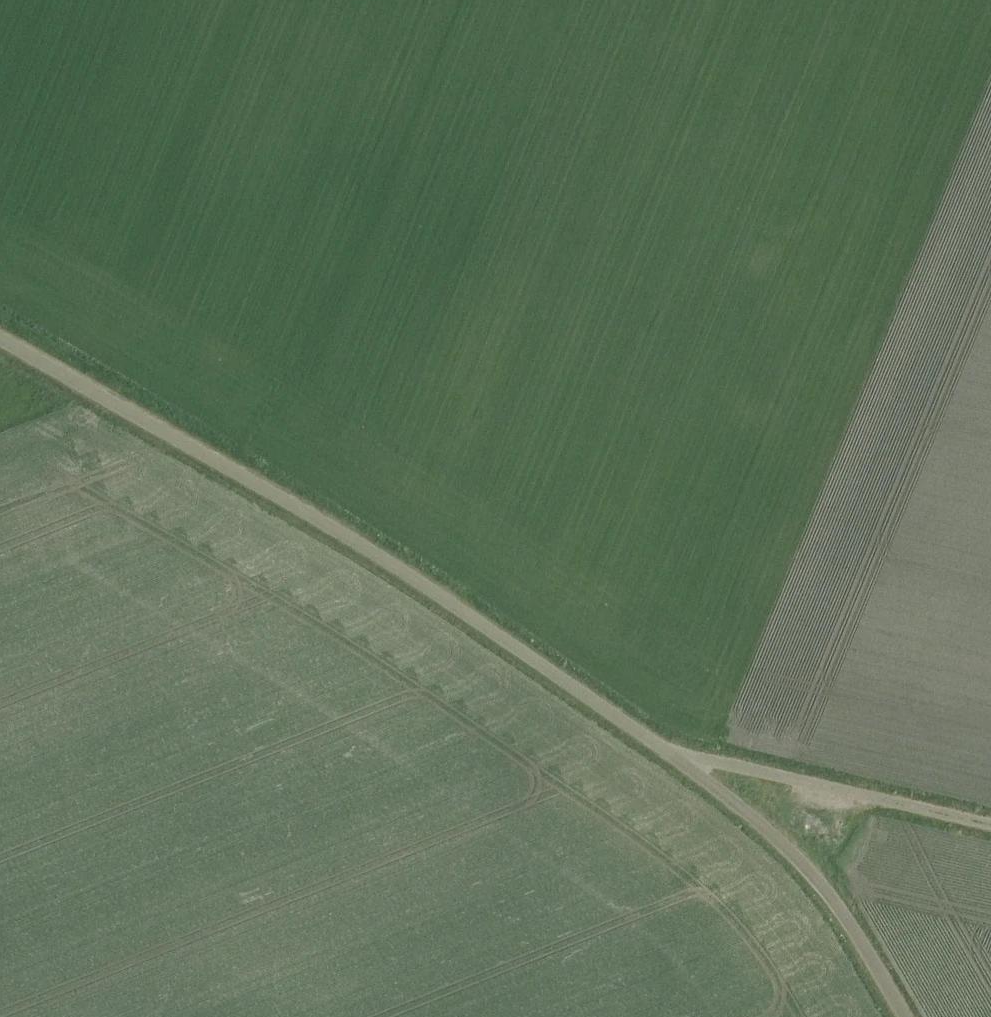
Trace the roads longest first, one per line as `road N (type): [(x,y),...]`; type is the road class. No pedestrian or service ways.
road 1 (unclassified): [(673,753),(416,580),(0,339)]
road 2 (unclassified): [(905,1016),(834,900),(774,837),(673,753)]
road 3 (unclassified): [(990,824),(673,753)]

